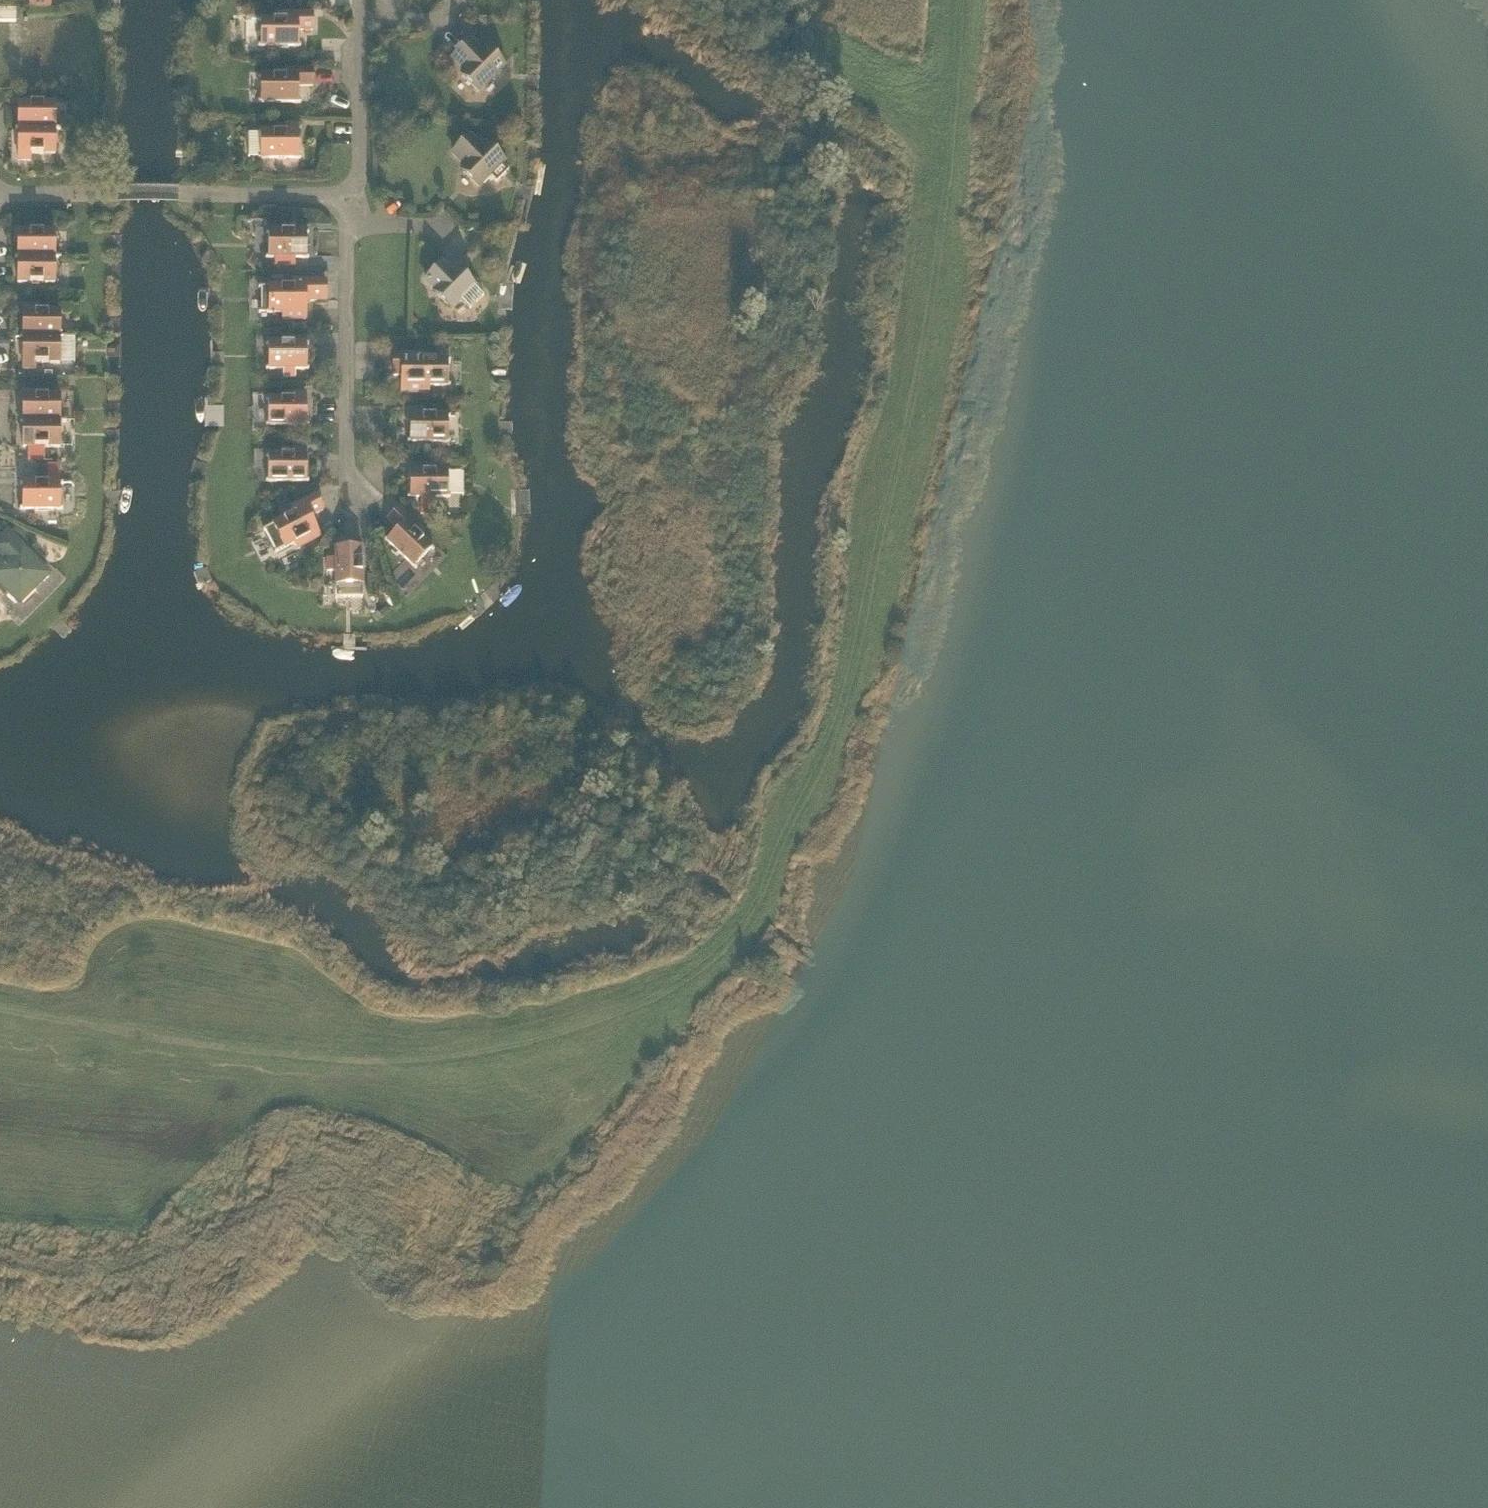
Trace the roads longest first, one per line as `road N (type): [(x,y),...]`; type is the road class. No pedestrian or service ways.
road 1 (residential): [(360,190),(0,191)]
road 2 (residential): [(350,499),(356,226)]
road 3 (residential): [(360,190),(359,21)]

